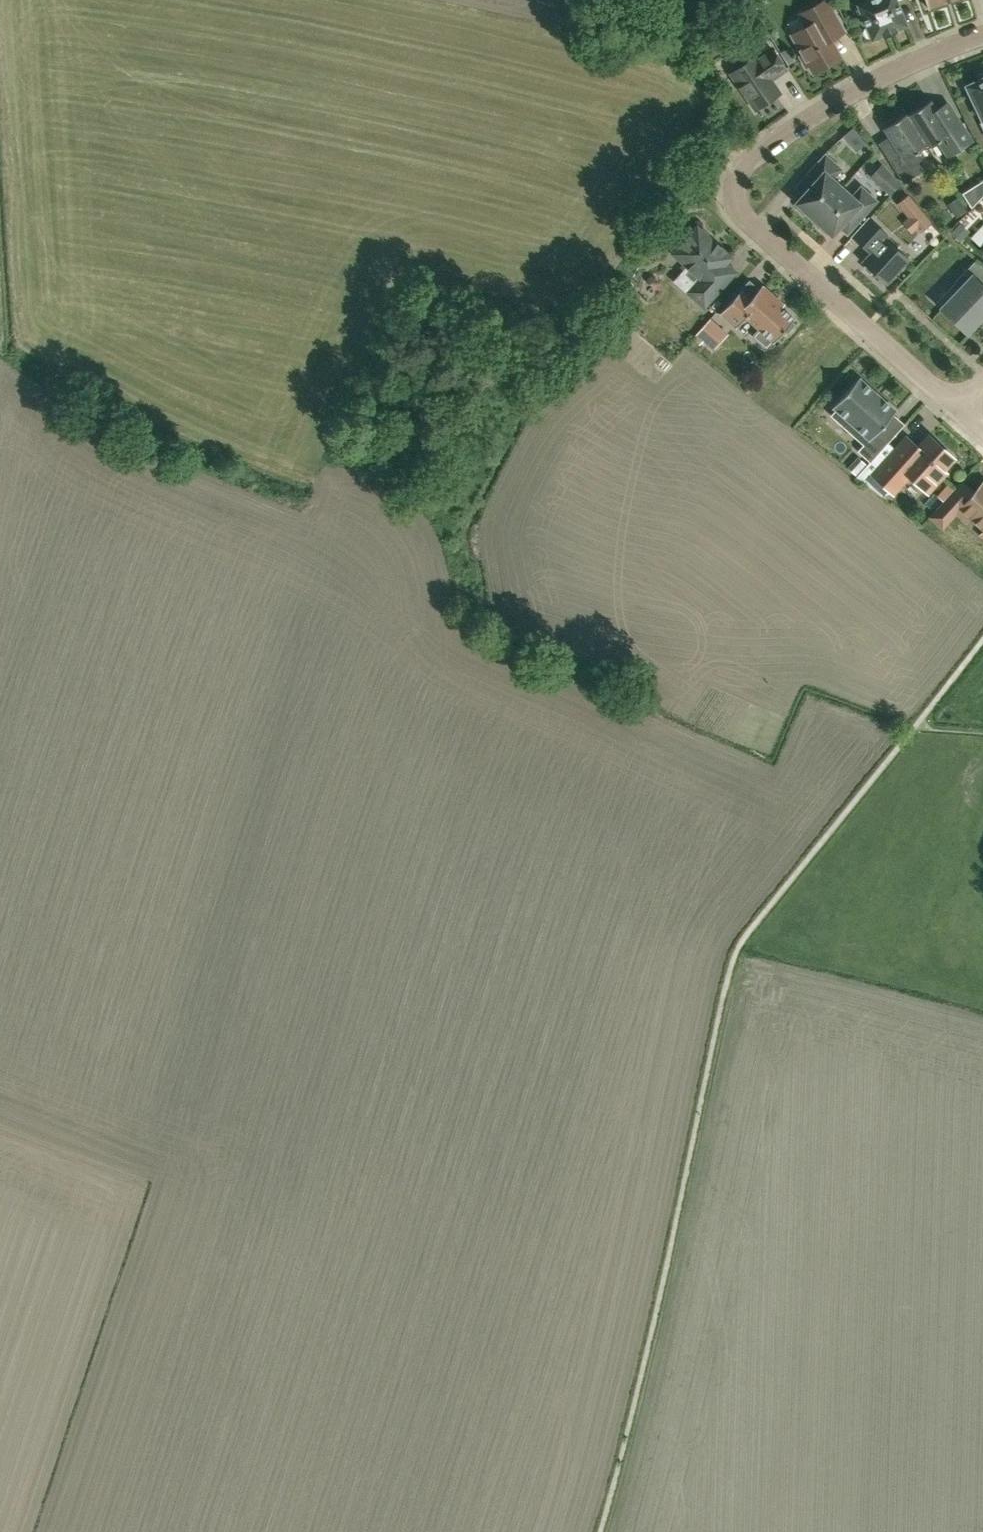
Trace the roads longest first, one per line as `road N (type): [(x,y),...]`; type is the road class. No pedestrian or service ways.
road 1 (residential): [(953,409),(774,247),(732,191),(743,163),(796,125),(899,66),(982,33)]

